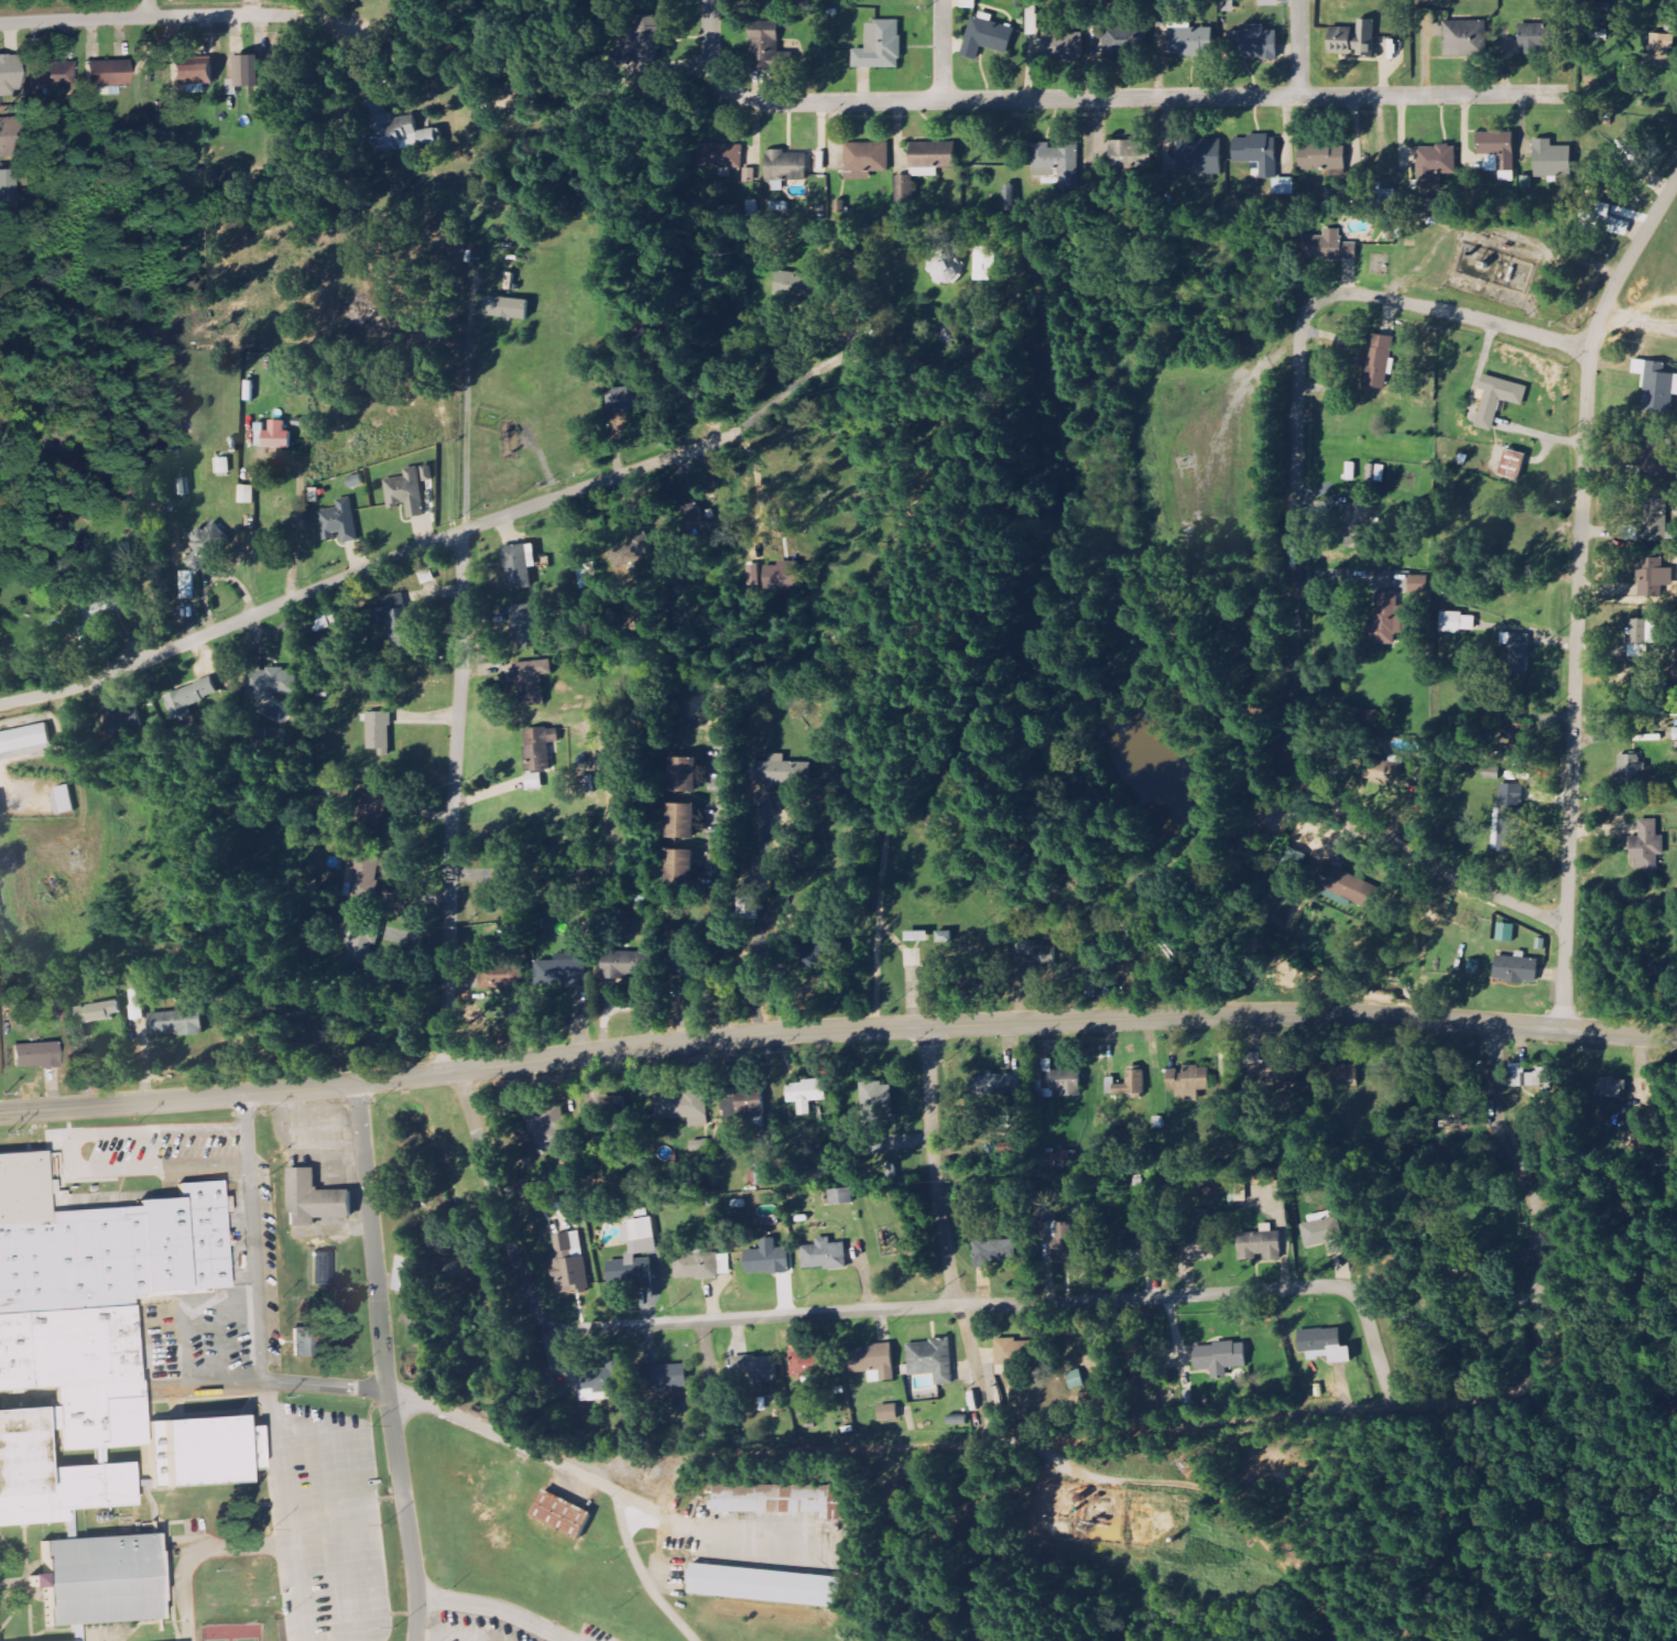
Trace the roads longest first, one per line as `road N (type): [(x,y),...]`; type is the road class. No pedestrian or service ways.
road 1 (residential): [(0,1110),(358,1083),(837,1029),(1317,1013),(1676,1037)]
road 2 (residential): [(1592,352),(1467,314),(1351,293),(1316,302),(1299,343),(1291,705),(1297,774),(1316,798),(1444,870),(1567,922)]
road 3 (residential): [(546,1327),(1336,1287),(1362,1305),(1386,1408)]
road 4 (residential): [(1565,1028),(1592,352),(1620,275),(1676,177)]
road 5 (residential): [(1559,94),(786,105),(744,99),(720,73)]
road 6 (residential): [(0,705),(151,662),(400,557),(729,437)]
road 7 (residential): [(445,1071),(464,535)]
road 8 (residential): [(1386,1408),(1513,1392),(1533,1369),(1534,1199),(1498,1135),(1494,1023)]
road 9 (residential): [(988,1431),(936,1173),(926,1025)]
road 10 (residential): [(0,23),(293,15)]
road 11 (residential): [(546,1327),(497,1210),(461,1069)]

